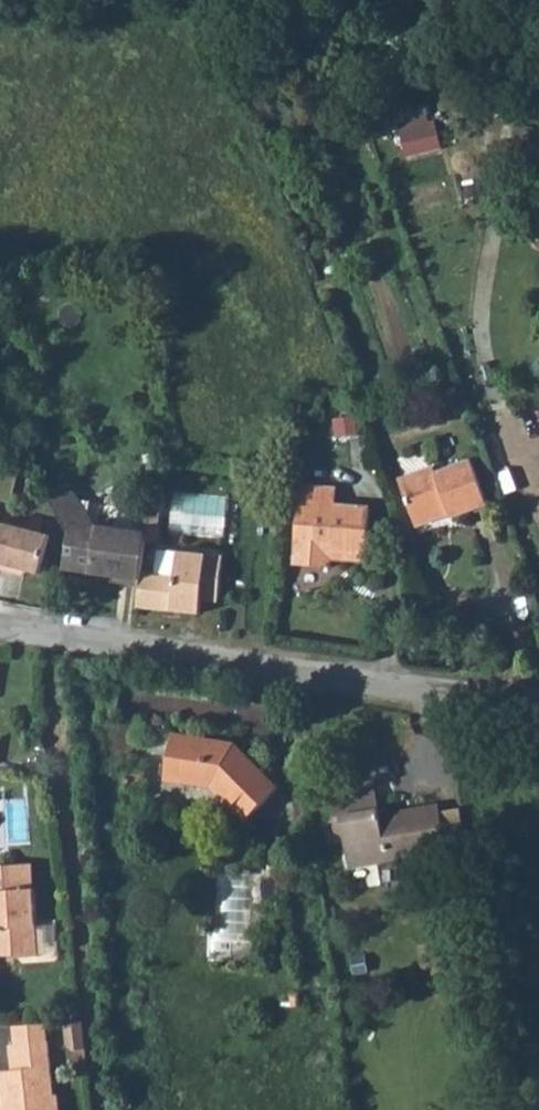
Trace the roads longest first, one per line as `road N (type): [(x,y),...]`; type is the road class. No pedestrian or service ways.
road 1 (unclassified): [(0,624),(354,684),(538,704)]

